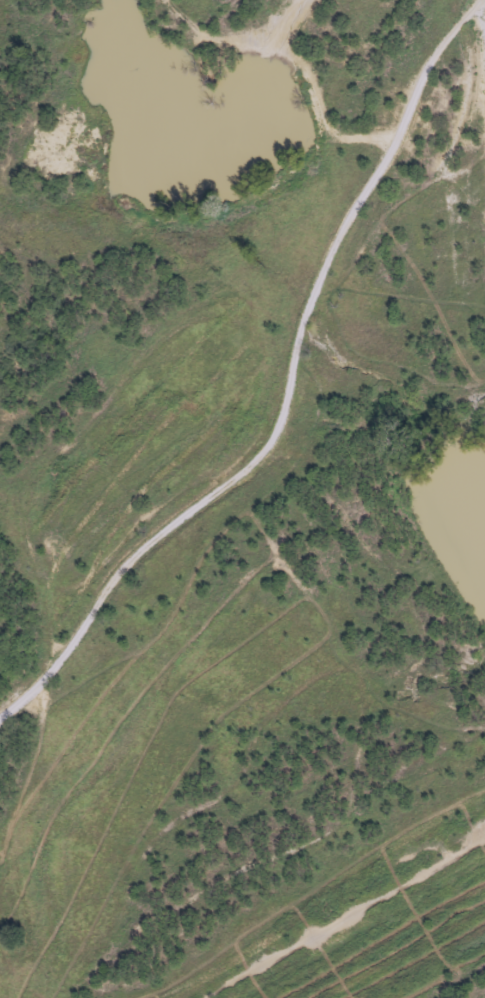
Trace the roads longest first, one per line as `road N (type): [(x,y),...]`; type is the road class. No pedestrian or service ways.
road 1 (residential): [(399,343),(290,444),(142,562),(54,672),(0,718)]
road 2 (residential): [(484,7),(417,104),(380,233),(409,369),(420,387),(484,426)]
road 3 (residential): [(0,935),(54,672)]

